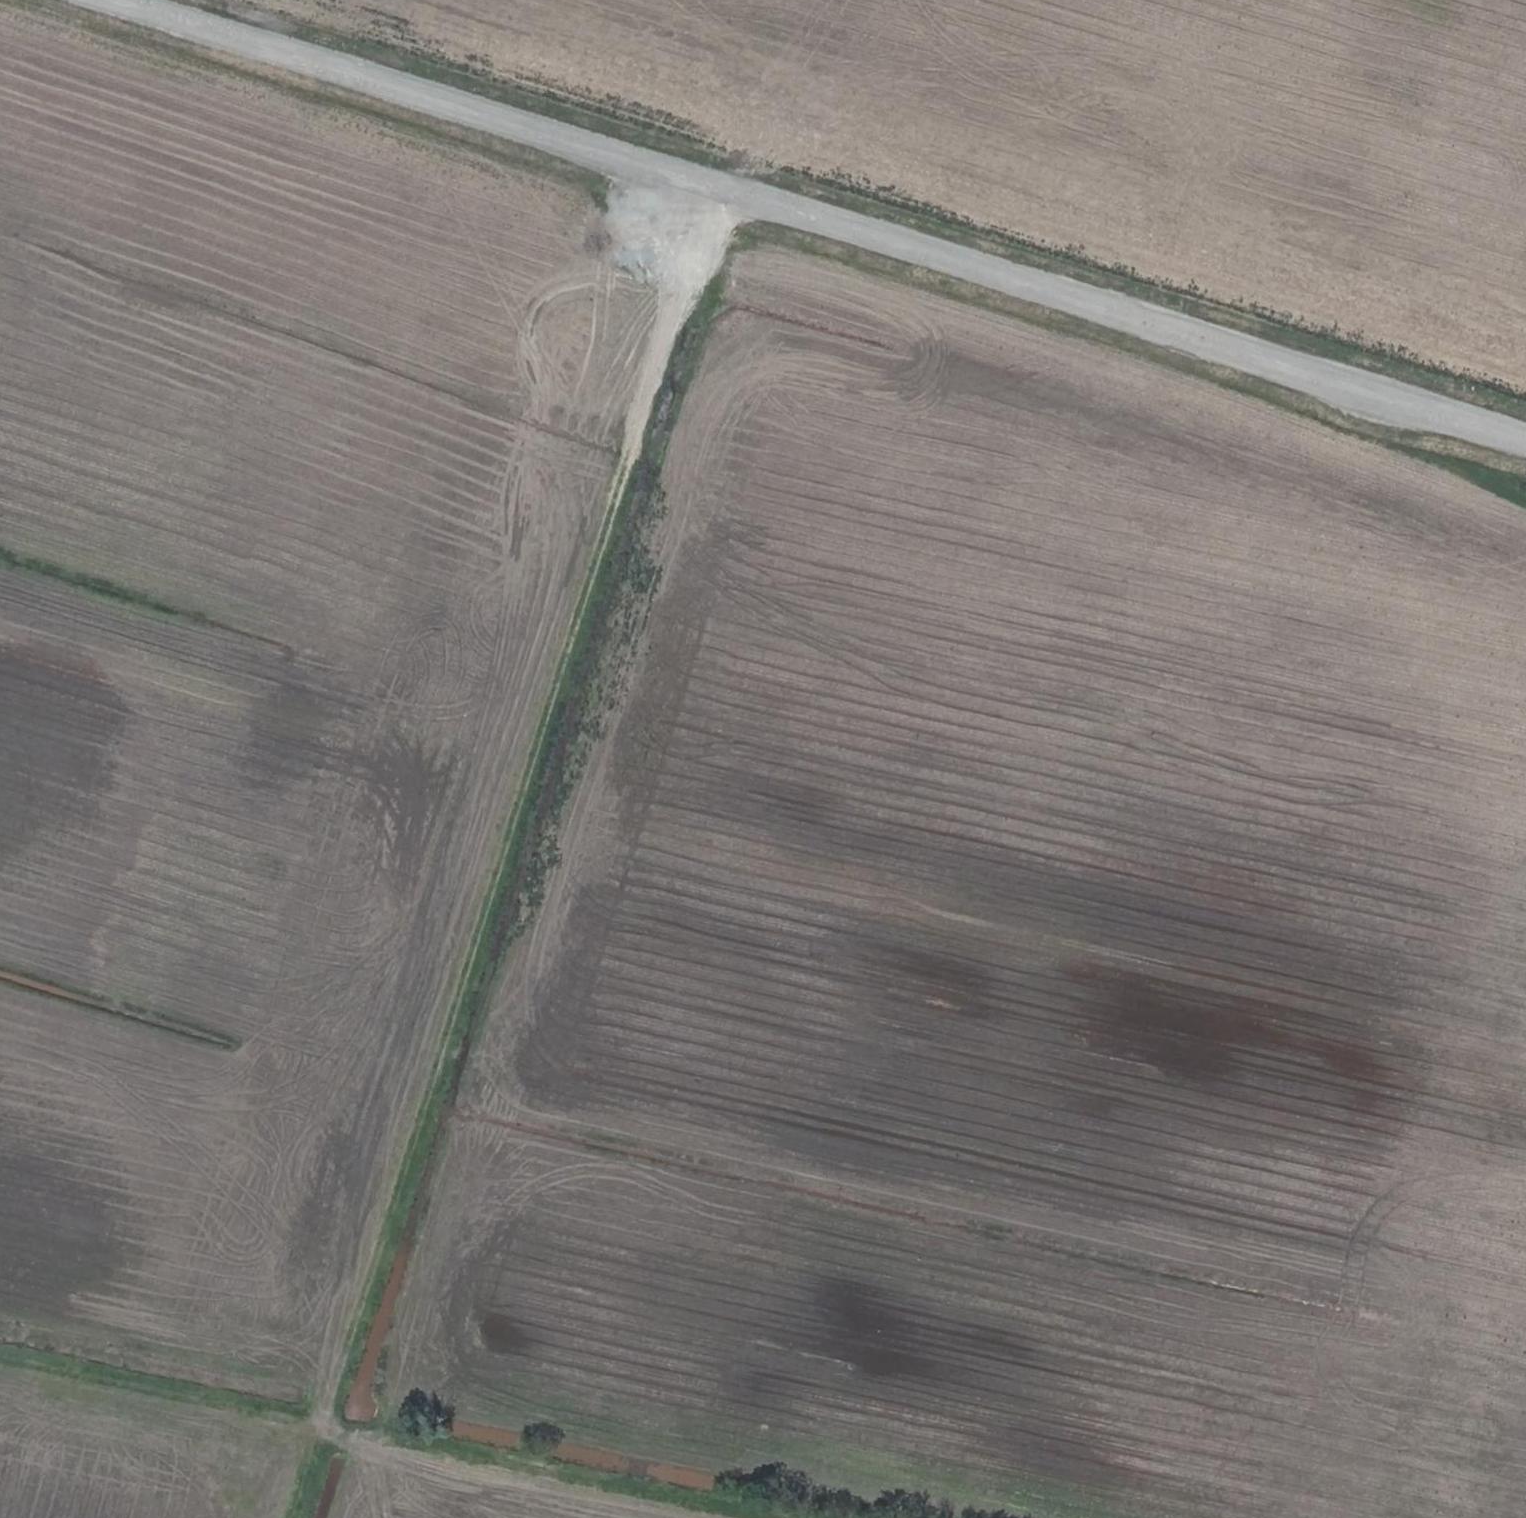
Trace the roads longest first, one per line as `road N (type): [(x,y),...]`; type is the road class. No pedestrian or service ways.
road 1 (track): [(1525,442),(119,0)]
road 2 (track): [(0,1358),(319,1426),(383,1452)]

